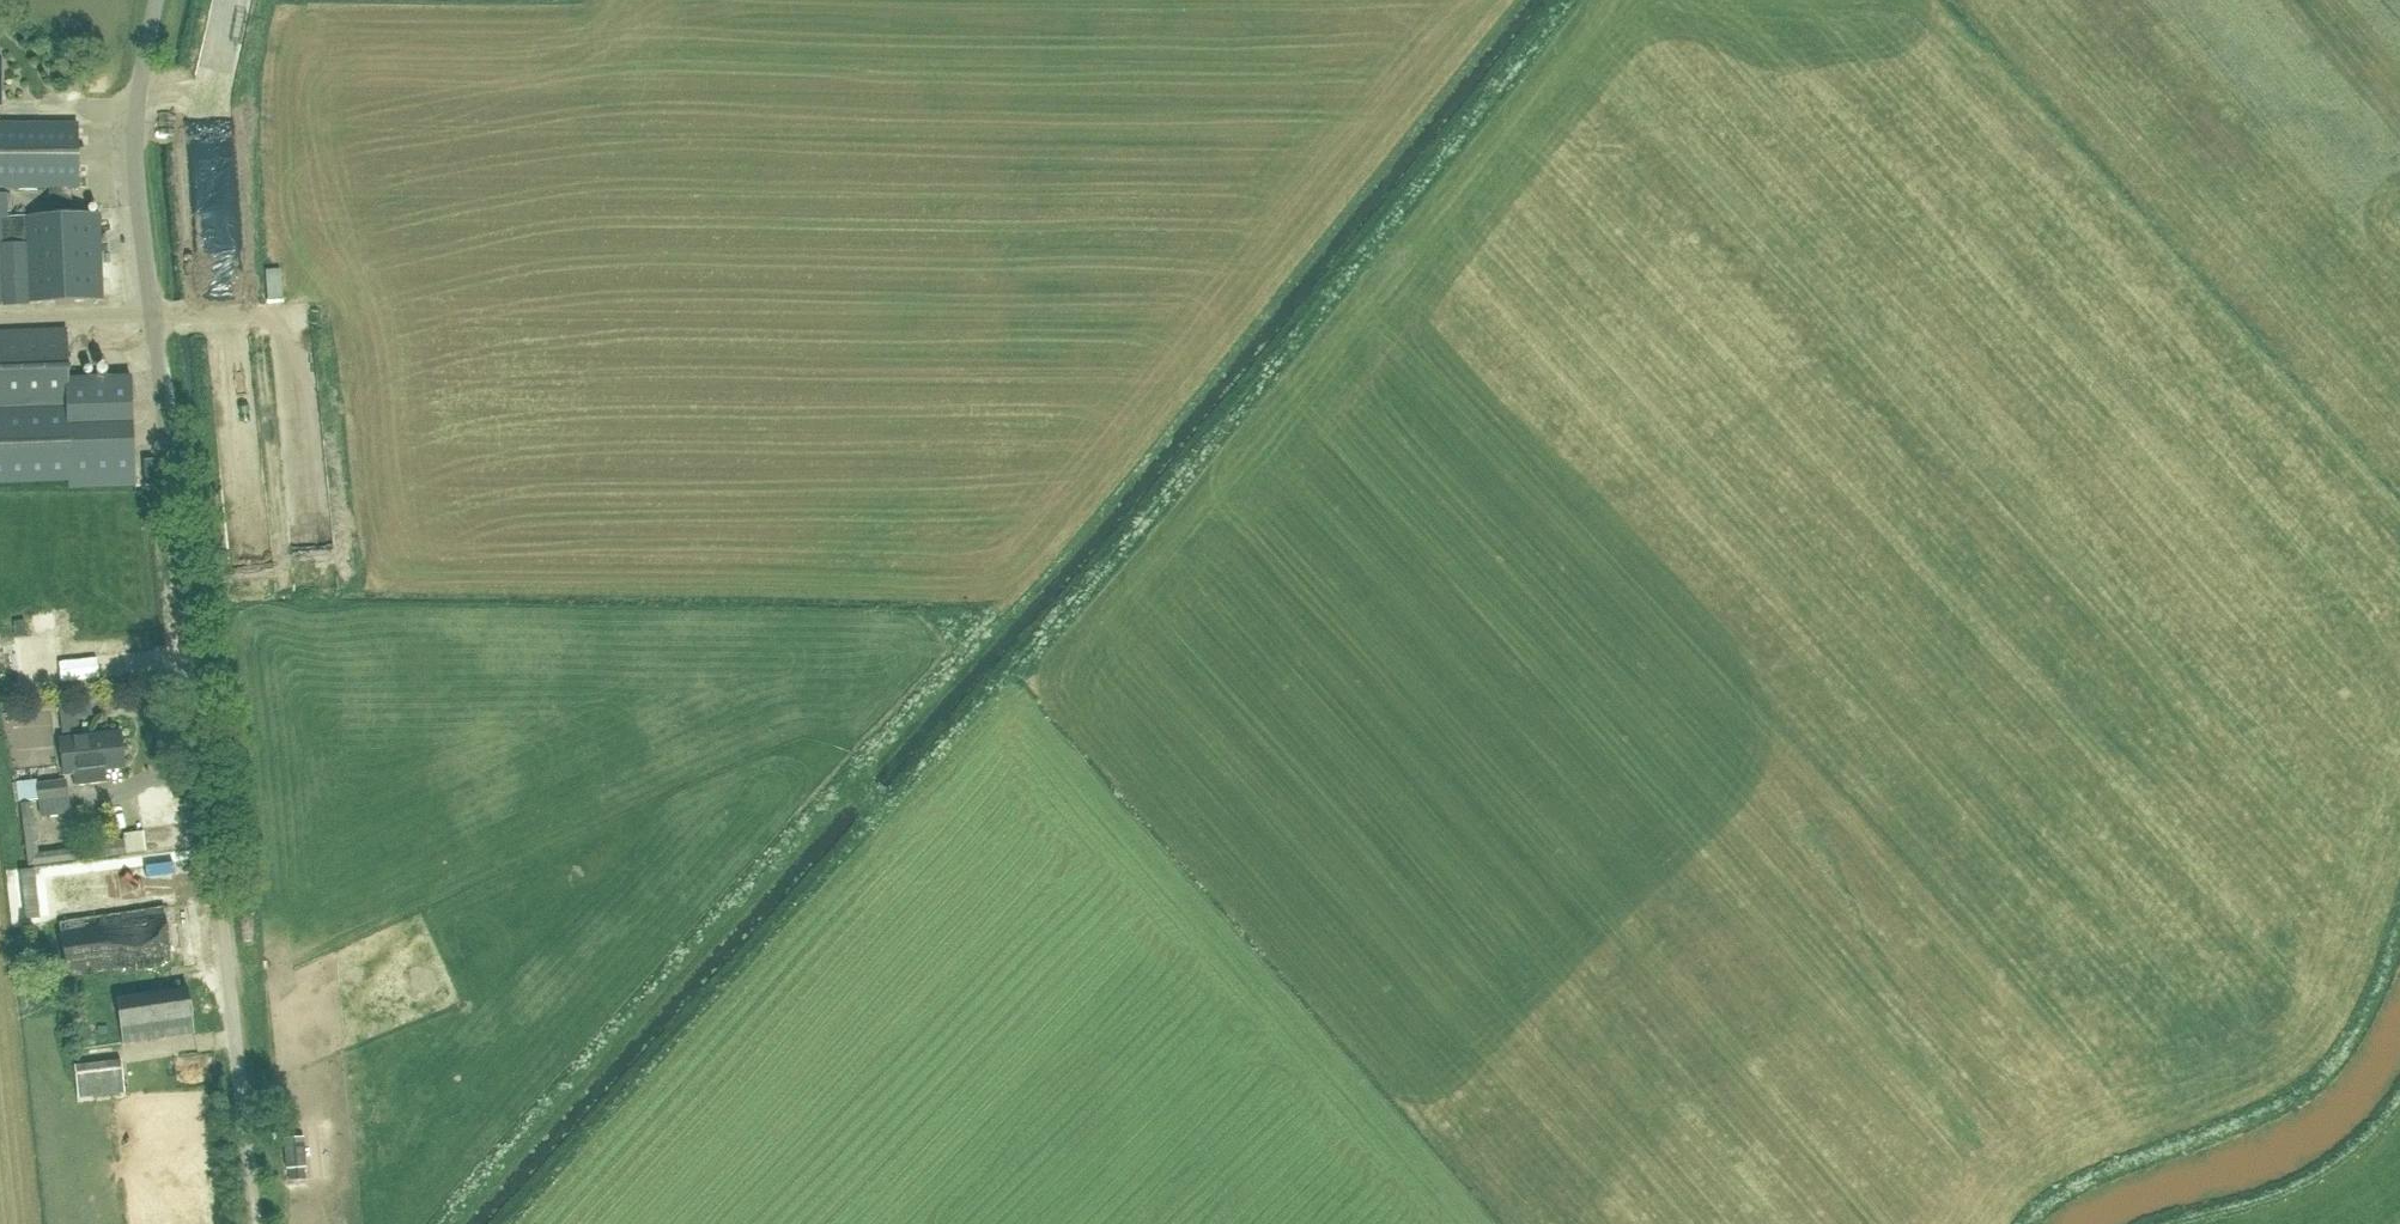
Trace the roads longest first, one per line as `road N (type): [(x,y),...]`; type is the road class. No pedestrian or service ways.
road 1 (unclassified): [(254,1223),(135,169),(134,97),(151,0)]

